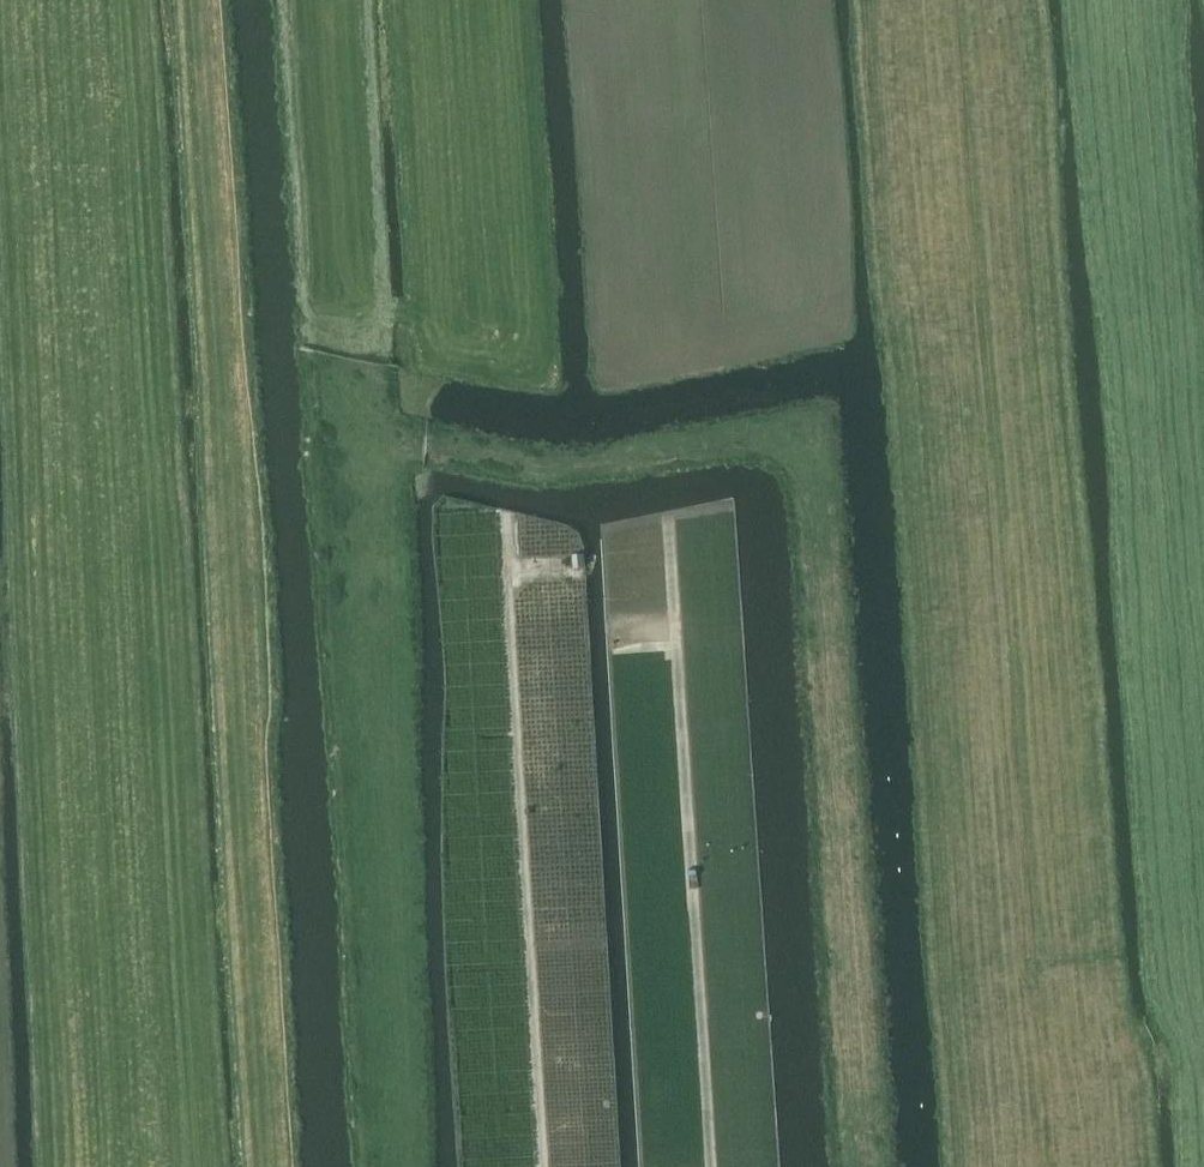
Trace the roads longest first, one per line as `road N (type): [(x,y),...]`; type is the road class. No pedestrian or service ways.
road 1 (track): [(709,1166),(668,541)]
road 2 (track): [(540,1166),(501,542)]

